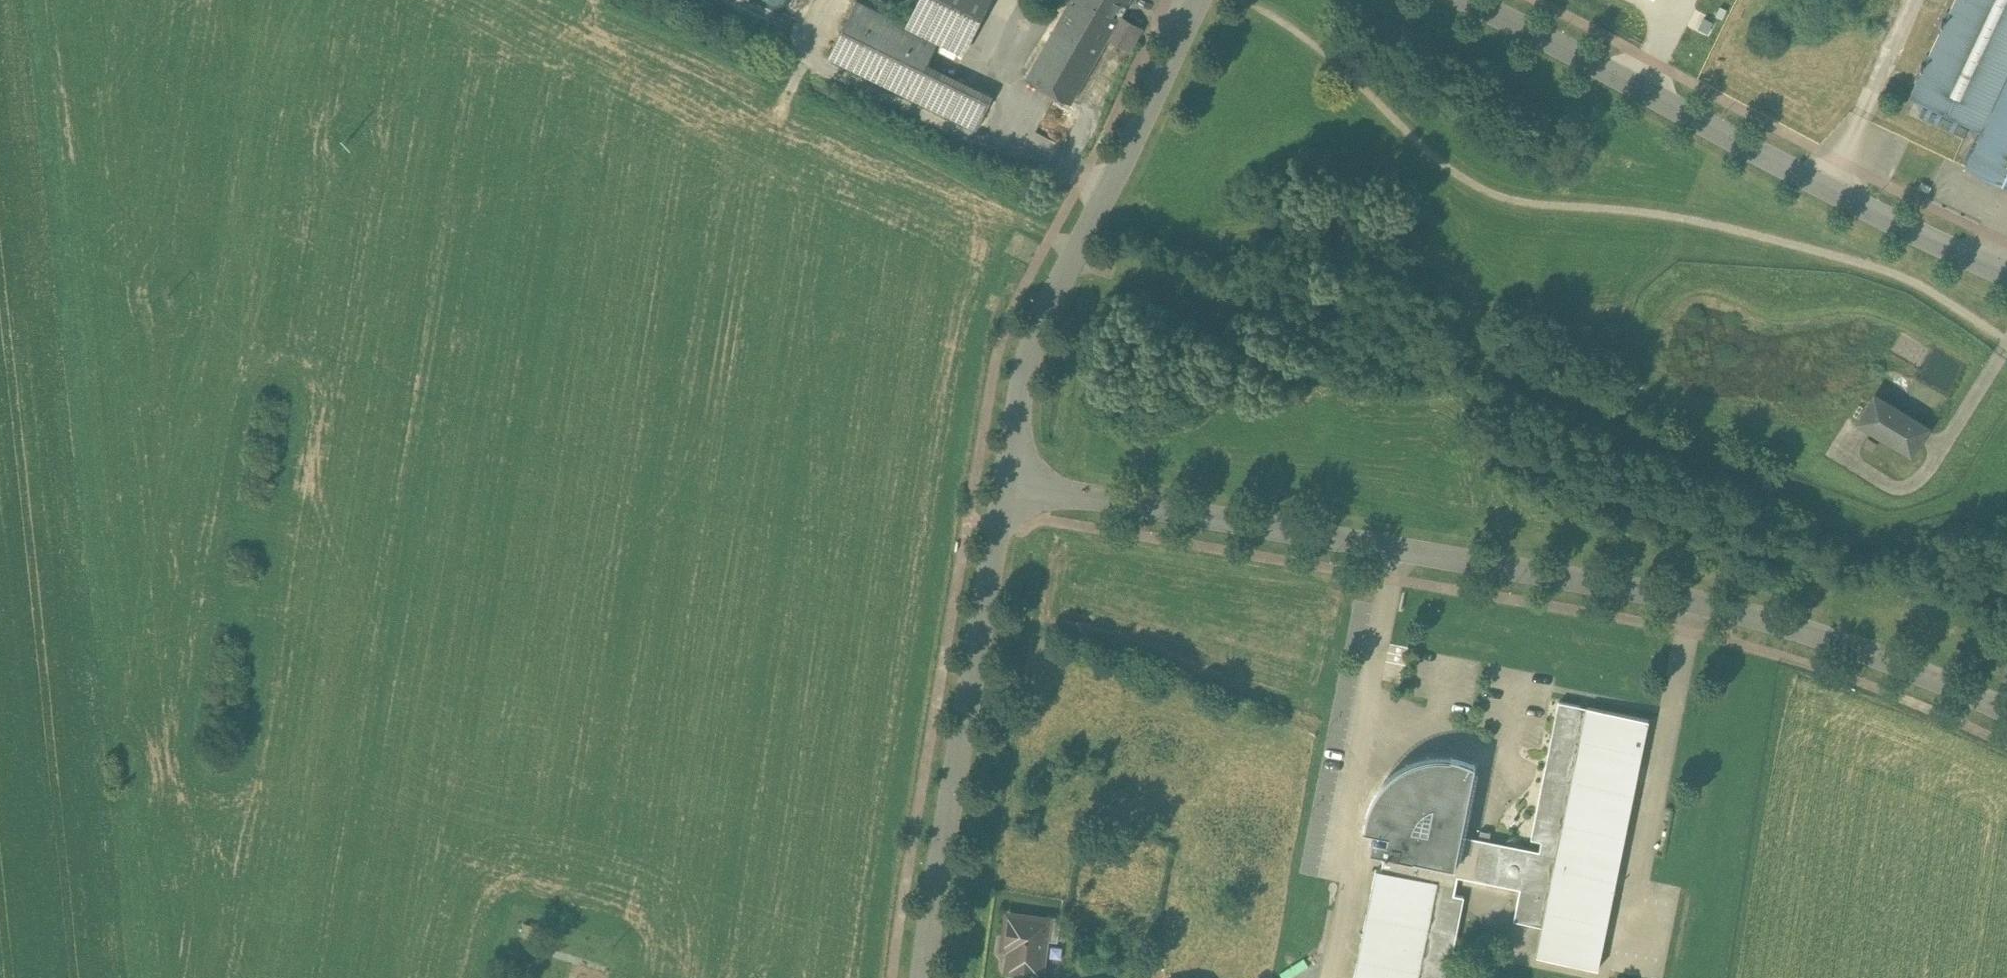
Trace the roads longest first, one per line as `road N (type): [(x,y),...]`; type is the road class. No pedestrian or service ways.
road 1 (residential): [(2006,710),(1902,661),(1725,607),(1010,482)]
road 2 (residential): [(2006,274),(1468,0)]
road 3 (residential): [(1199,0),(1031,338),(1010,482)]
road 4 (residential): [(1010,482),(924,977)]

